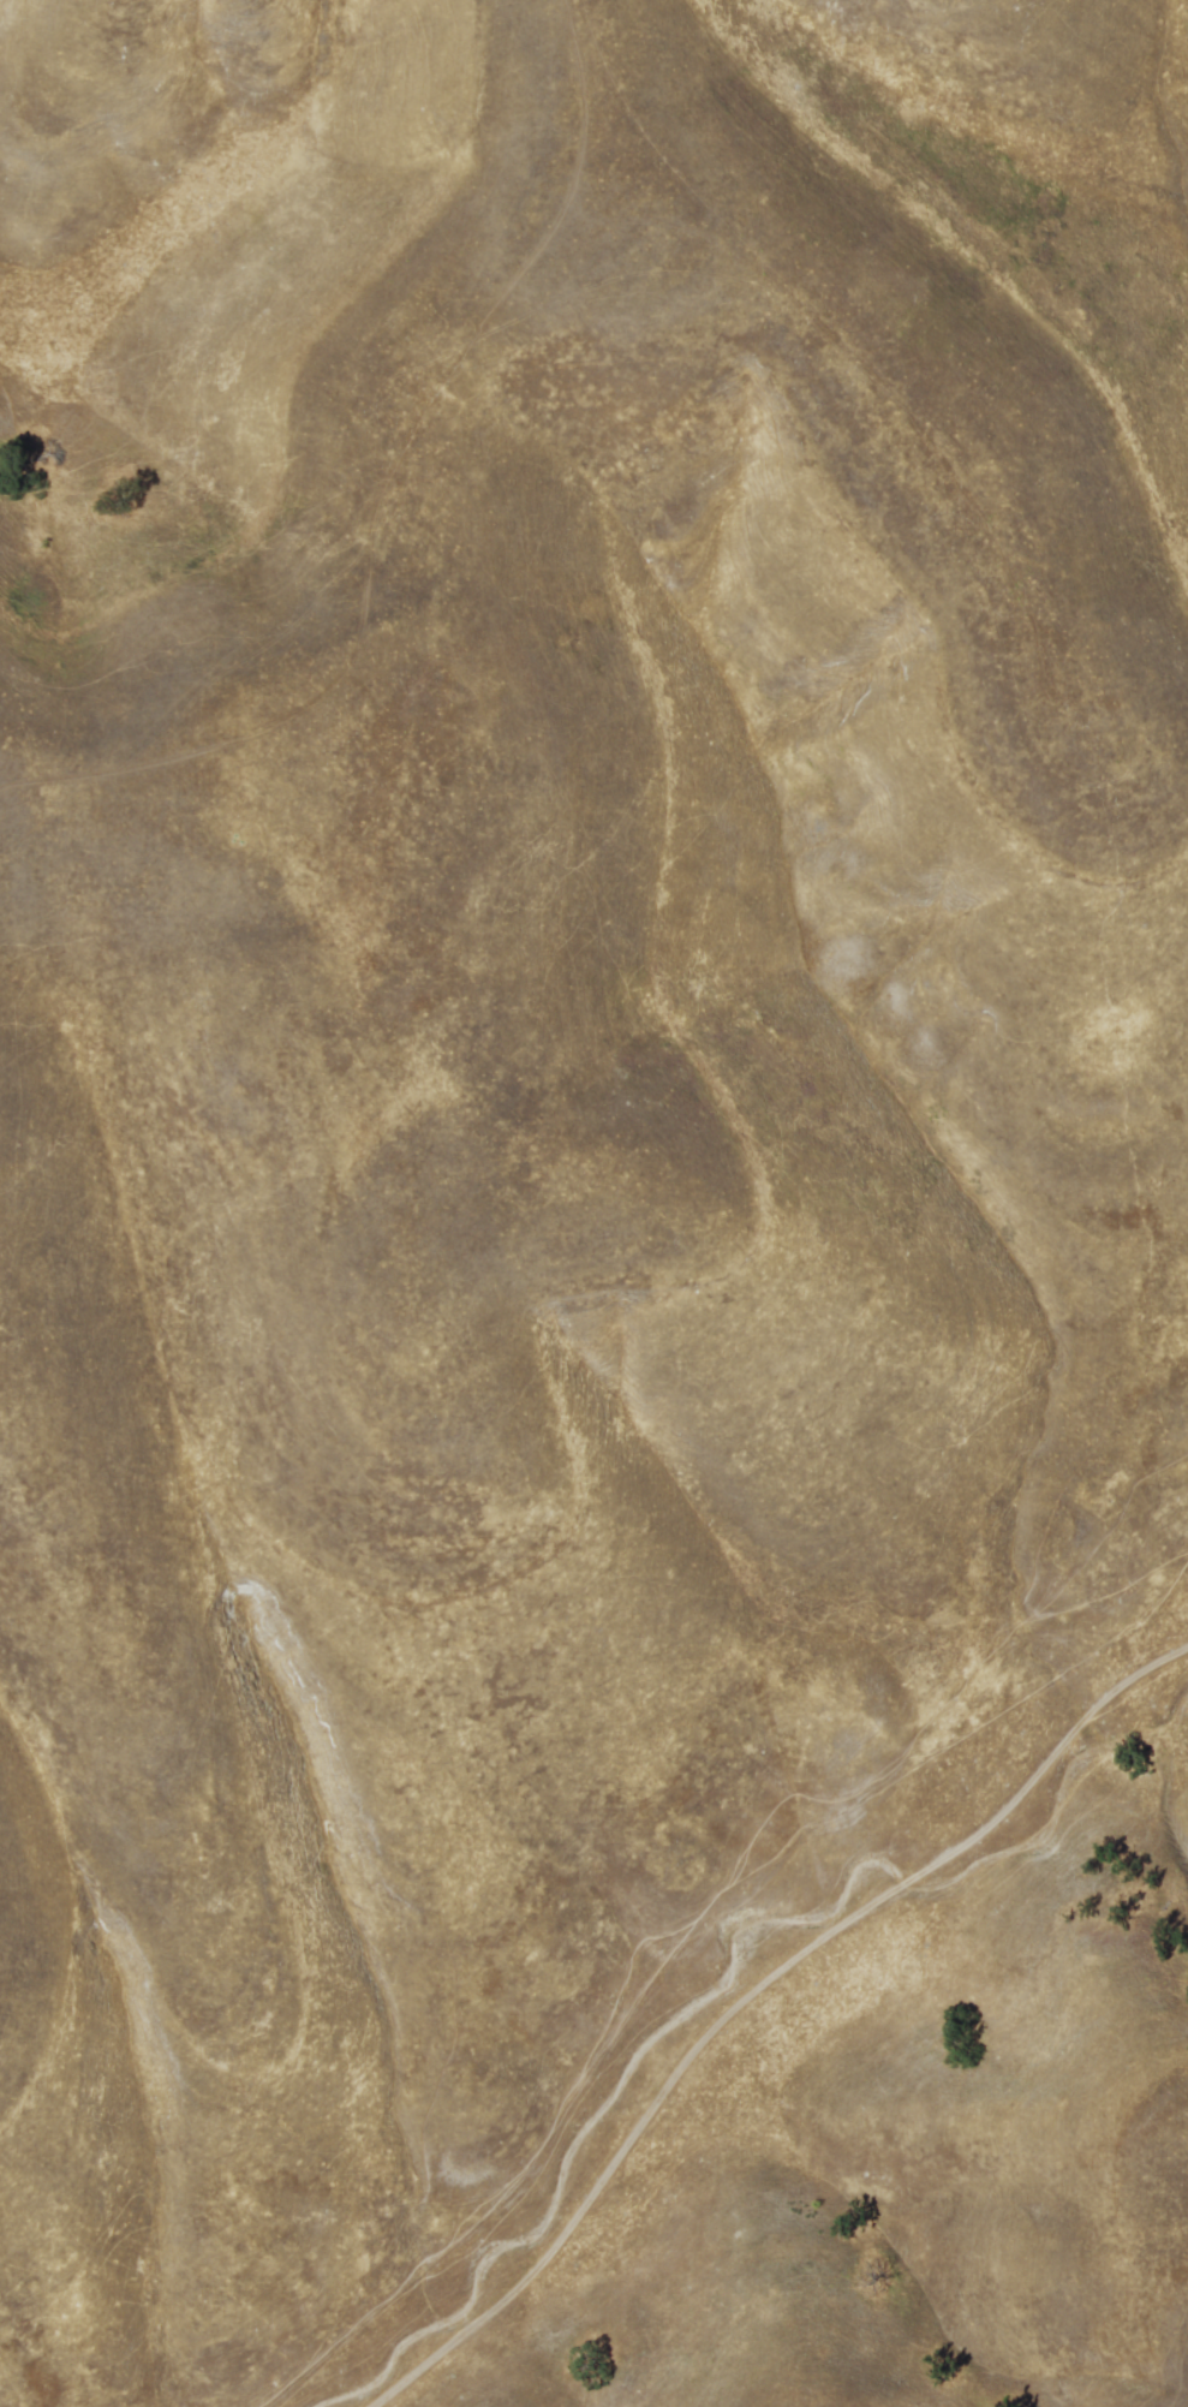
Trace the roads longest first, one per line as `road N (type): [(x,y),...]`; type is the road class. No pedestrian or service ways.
road 1 (residential): [(372,2406),(537,2268),(670,2084),(763,1982),(972,1837),(1007,1810),(1092,1711),(1187,1645)]

